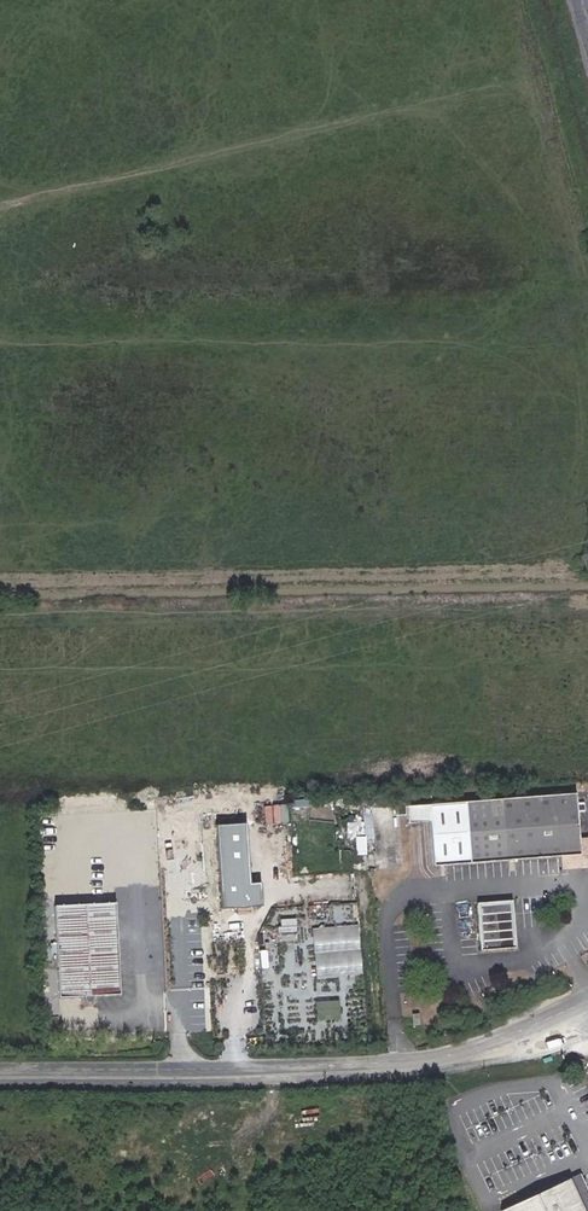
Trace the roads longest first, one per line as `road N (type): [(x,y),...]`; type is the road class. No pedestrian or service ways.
road 1 (tertiary): [(0,1067),(436,1054),(587,997)]

